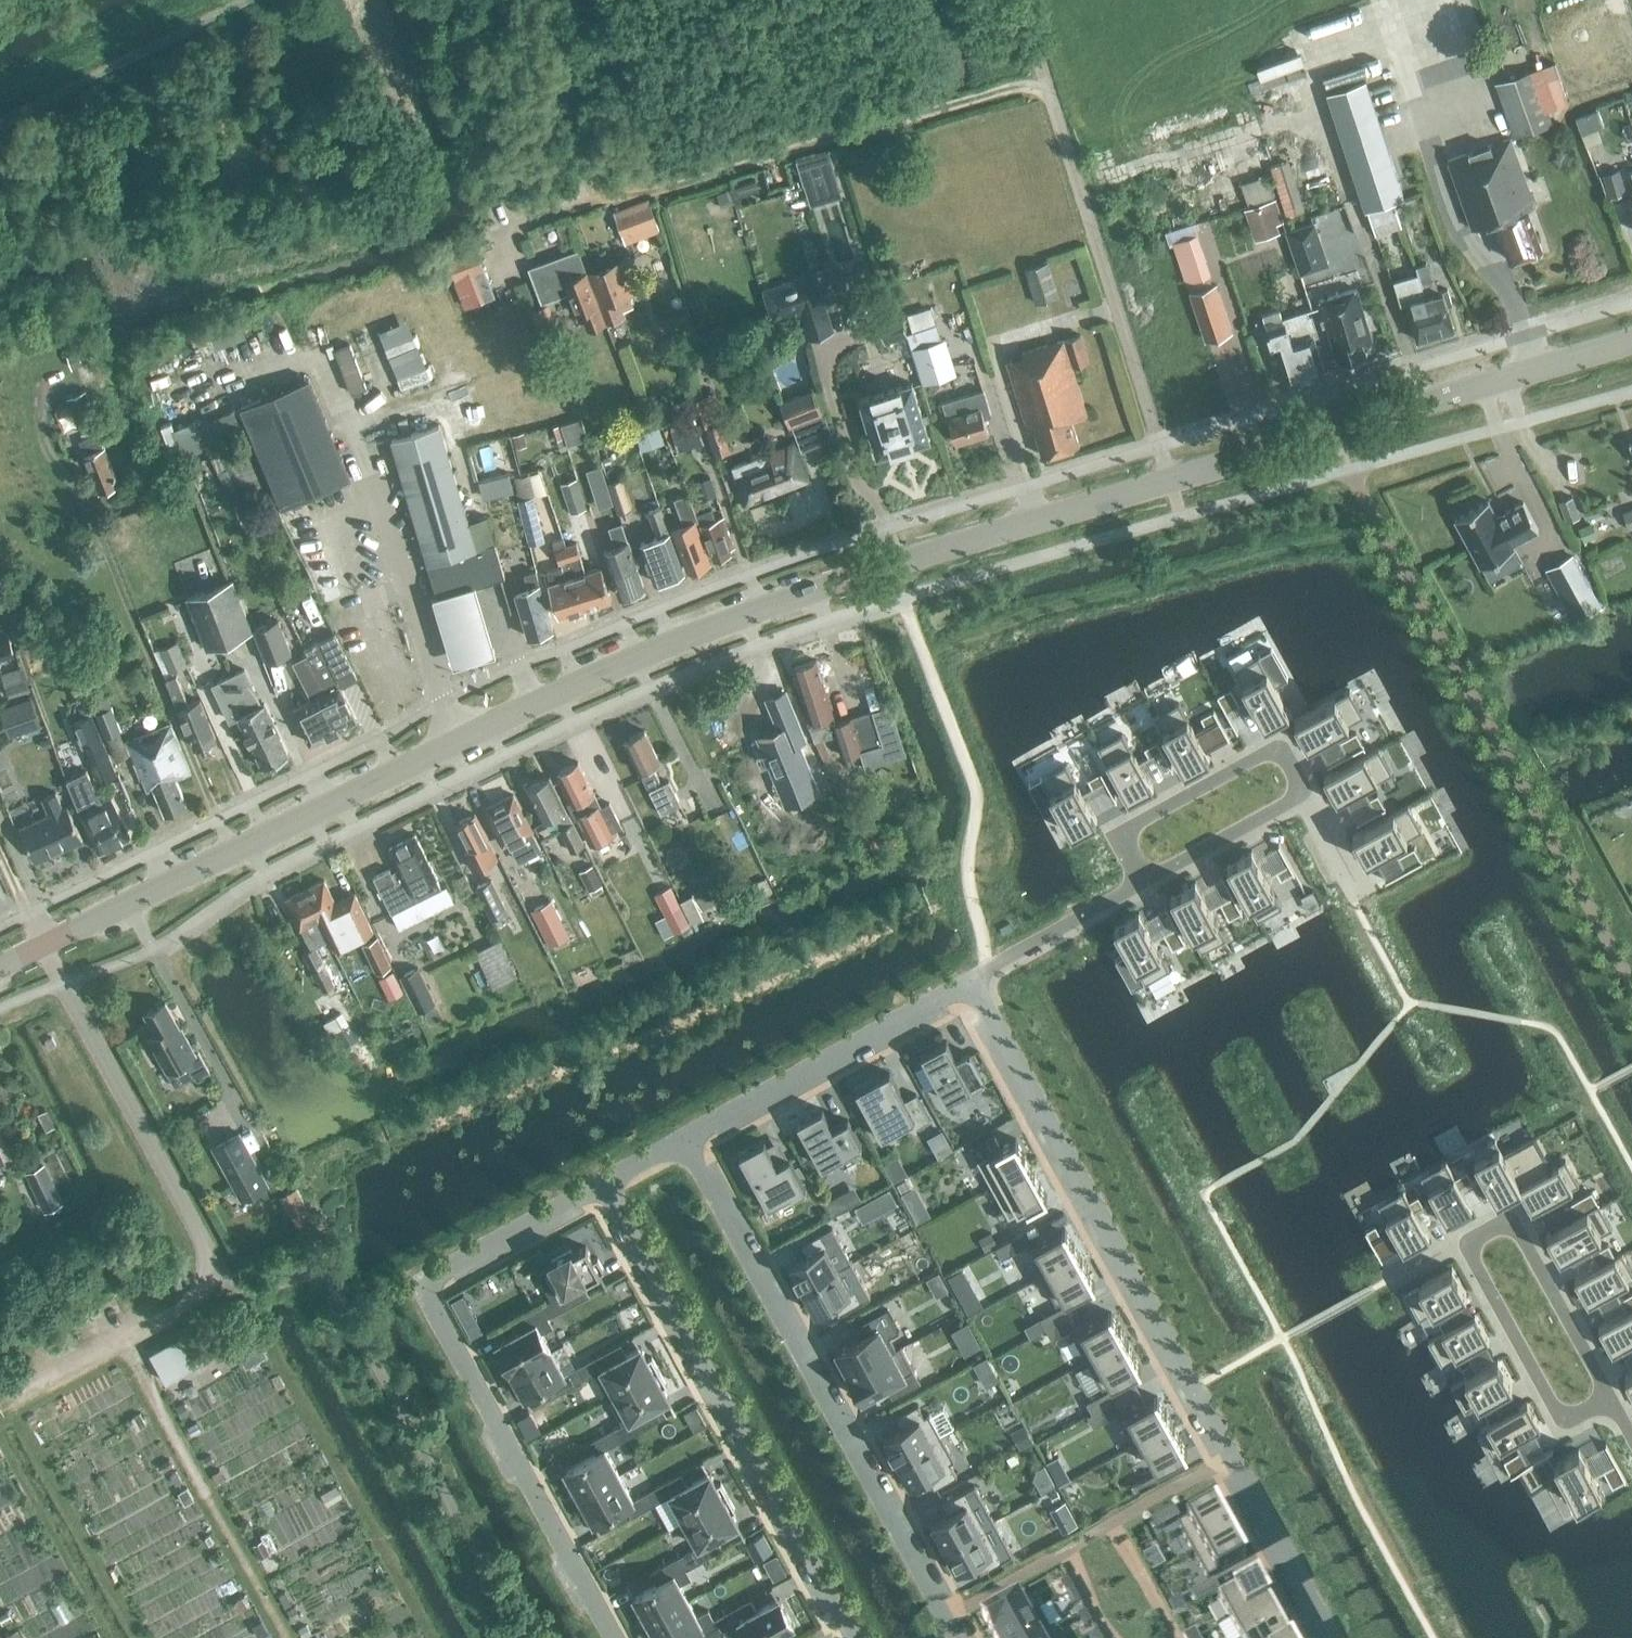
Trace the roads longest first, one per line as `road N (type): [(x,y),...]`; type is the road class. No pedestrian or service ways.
road 1 (secondary): [(0,967),(569,691),(811,599),(1168,481)]
road 2 (residential): [(971,981),(1330,1637)]
road 3 (residential): [(603,1182),(418,1285),(613,1637)]
road 4 (residential): [(957,1637),(682,1140)]
road 5 (residential): [(855,1637),(603,1182)]
road 6 (secondary): [(1168,481),(1631,346)]
road 7 (residential): [(1610,1399),(1511,1219),(1464,1245),(1562,1424)]
road 8 (residential): [(1168,481),(1053,109)]
road 9 (residential): [(971,981),(682,1140)]
road 10 (residential): [(1144,882),(1118,834),(1279,746),(1304,794)]
road 11 (residential): [(1144,882),(971,981)]
road 12 (residential): [(1304,794),(1144,882)]

